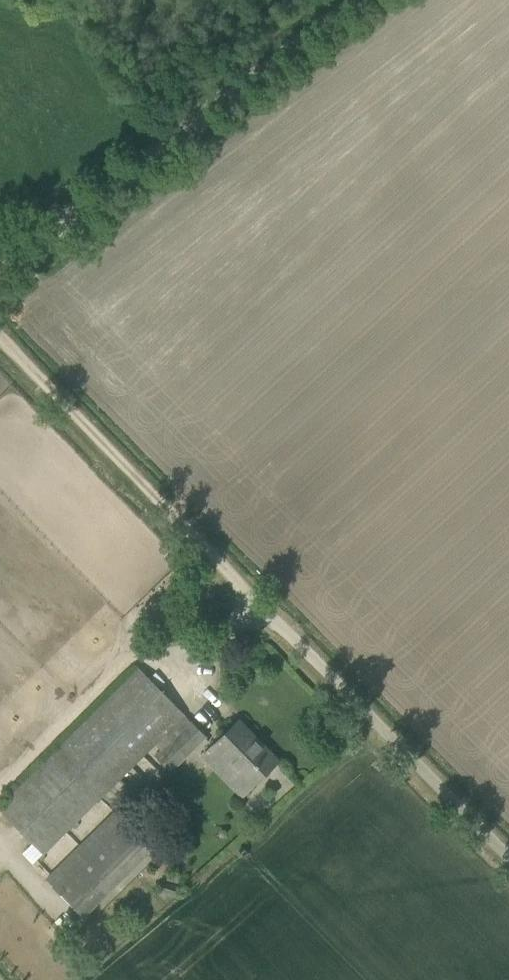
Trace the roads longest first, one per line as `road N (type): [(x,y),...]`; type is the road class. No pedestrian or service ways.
road 1 (track): [(0,272),(352,0)]
road 2 (unclassified): [(508,857),(225,569)]
road 3 (track): [(225,569),(0,339)]

